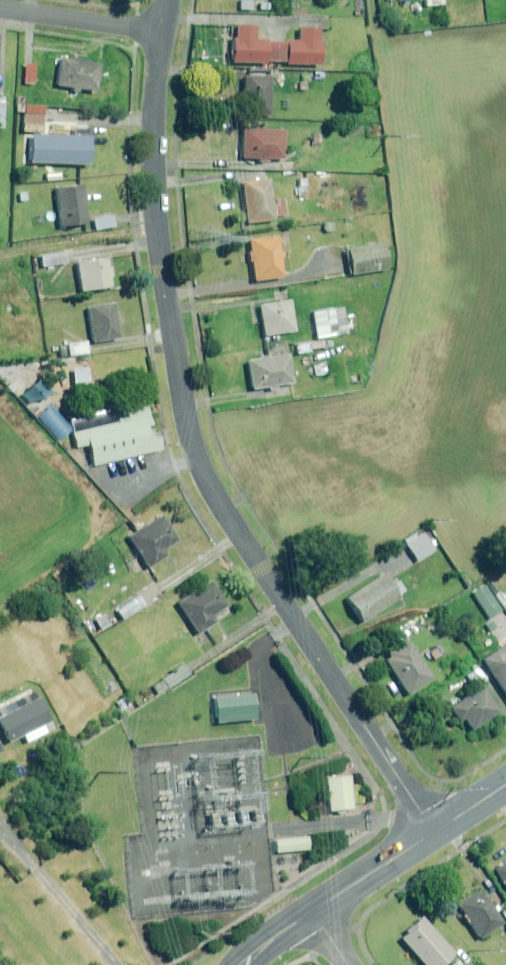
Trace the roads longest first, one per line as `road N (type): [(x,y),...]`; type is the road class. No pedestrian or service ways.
road 1 (residential): [(436,831),(200,467),(159,256),(154,140),(165,33)]
road 2 (residential): [(0,9),(165,33)]
road 3 (tertiary): [(313,912),(436,831)]

